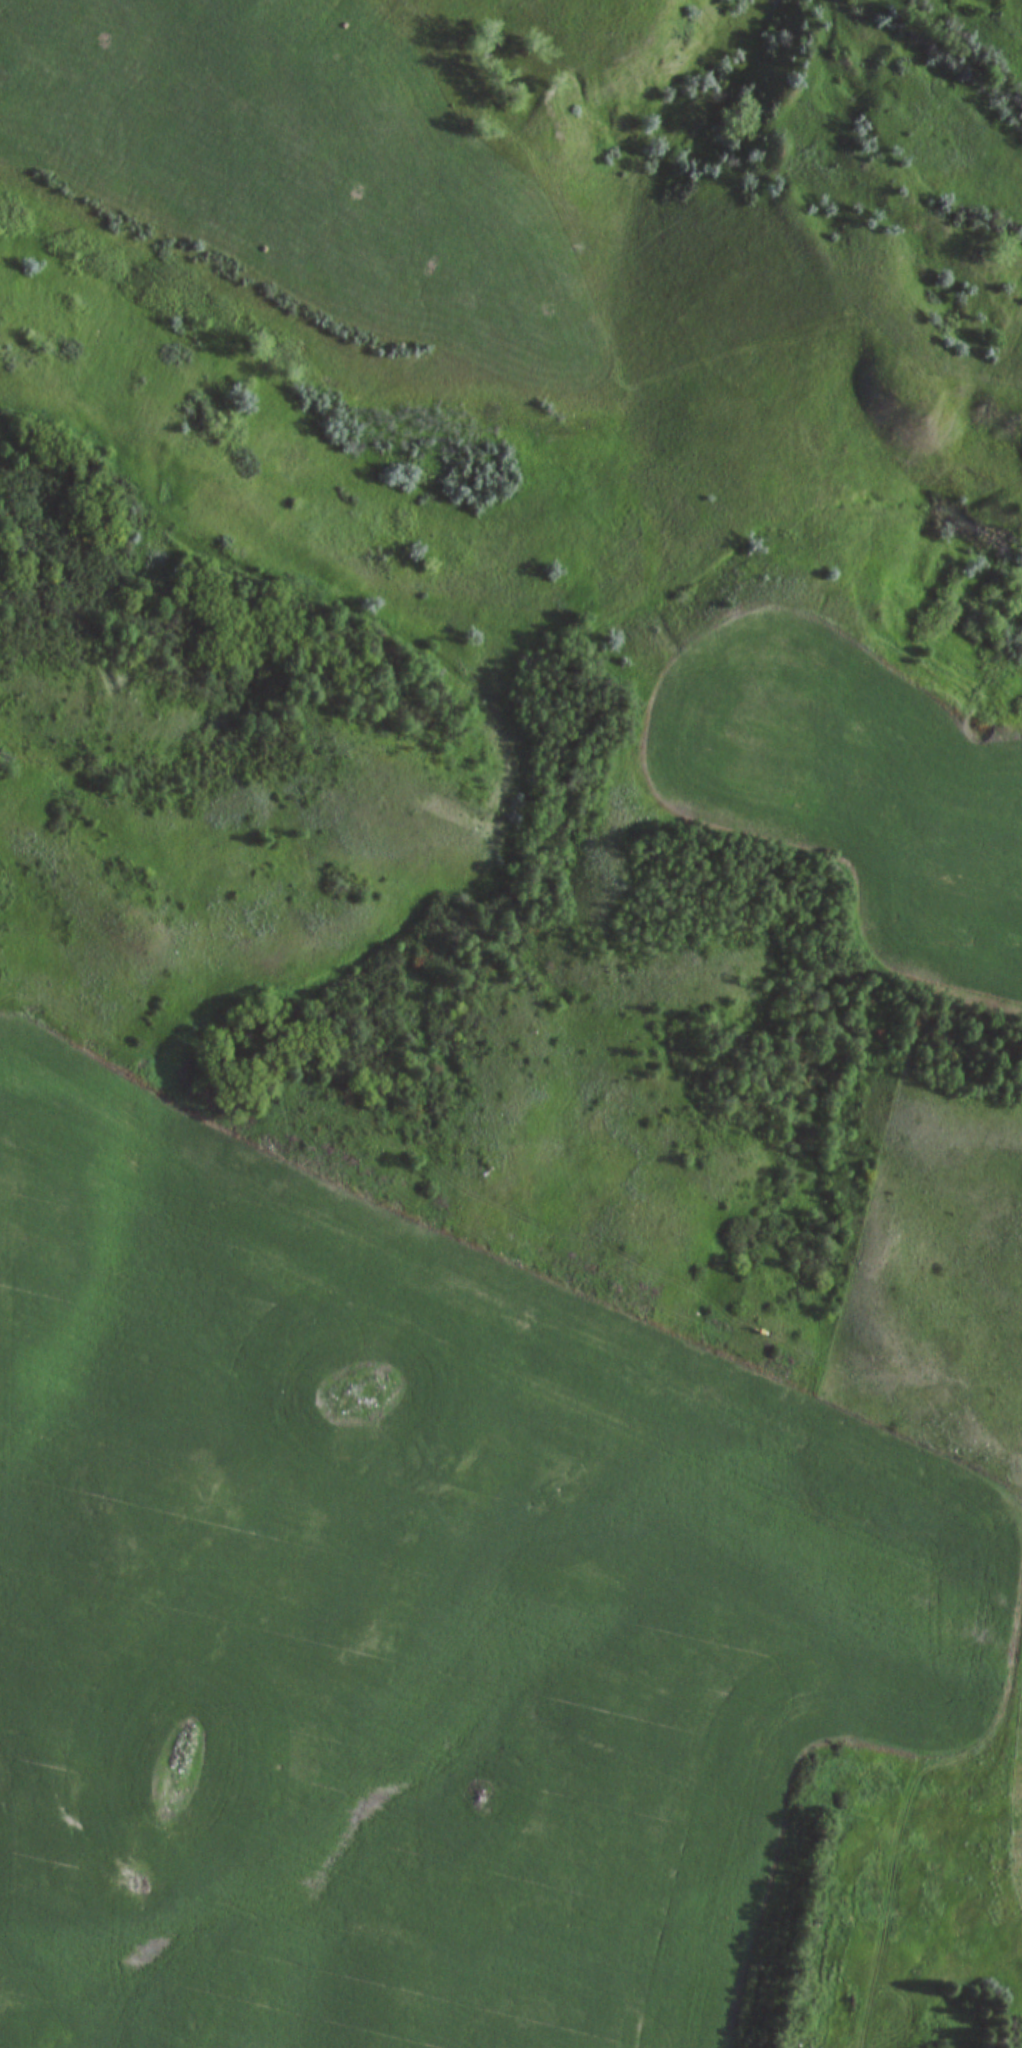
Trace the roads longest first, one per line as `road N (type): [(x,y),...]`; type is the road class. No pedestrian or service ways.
road 1 (track): [(861,2047),(868,1979),(890,1947),(1010,1953)]

